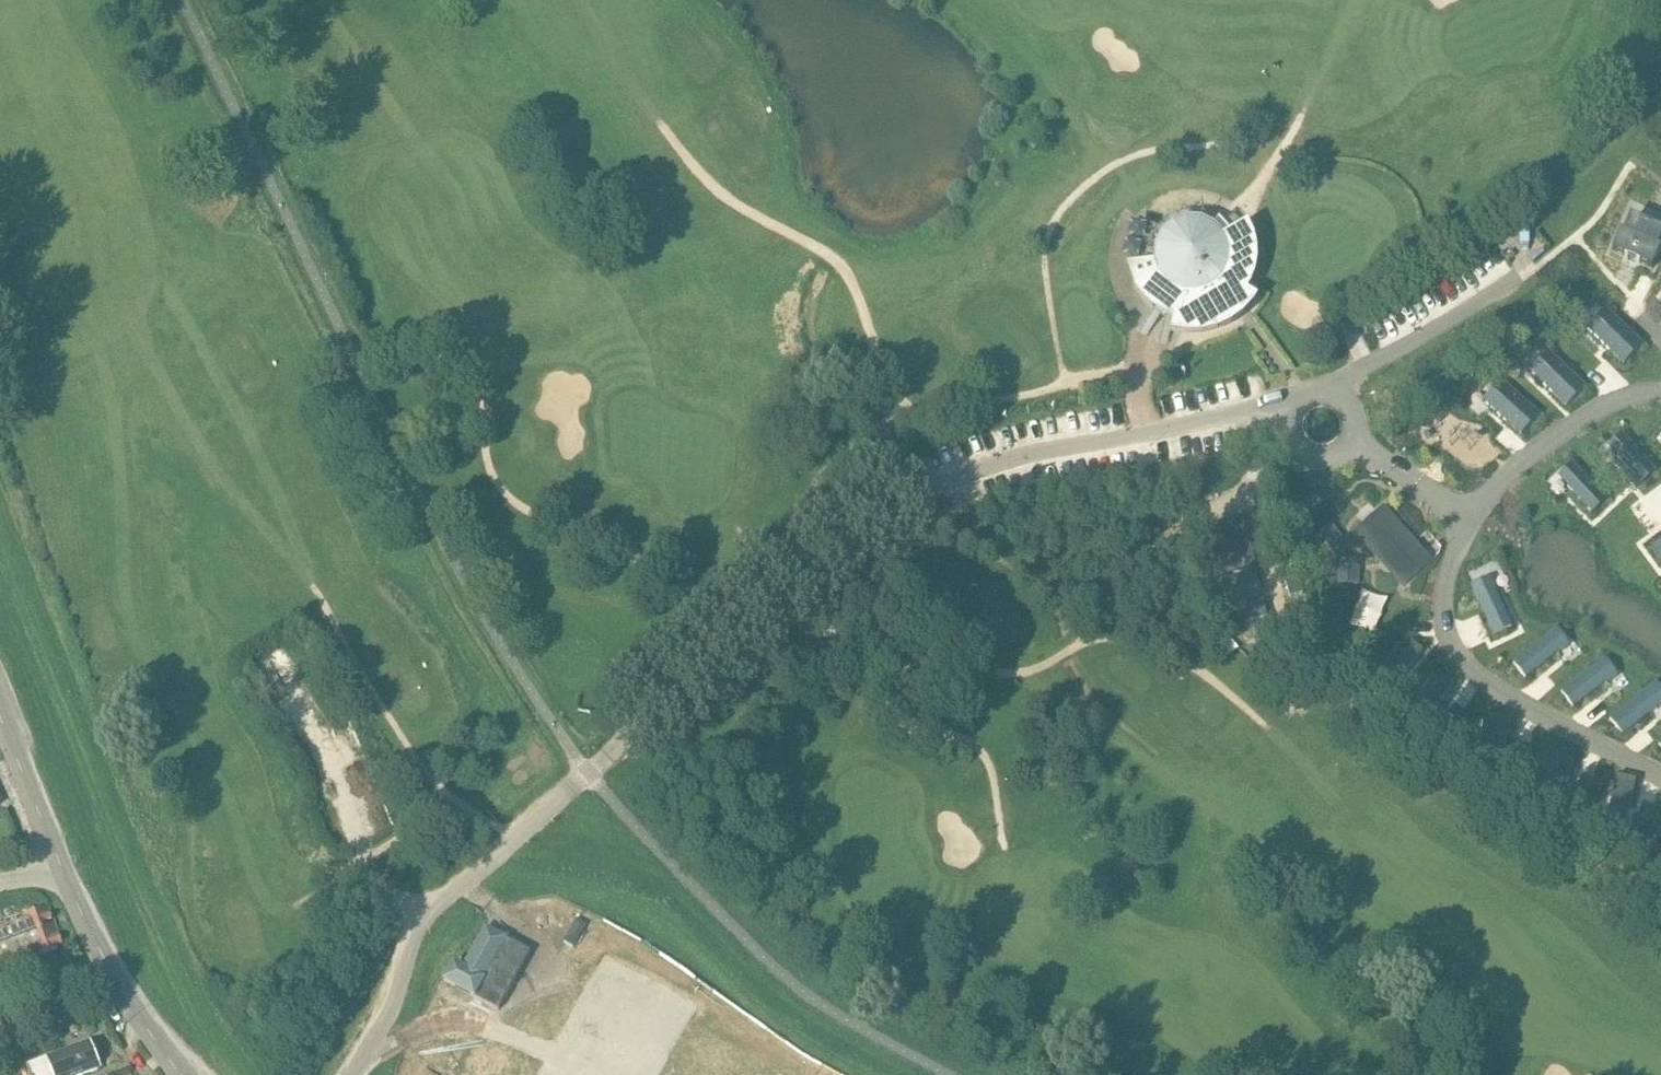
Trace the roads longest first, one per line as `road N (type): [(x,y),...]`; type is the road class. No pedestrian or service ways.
road 1 (residential): [(349,1074),(433,911),(877,521),(958,475),(1287,408)]
road 2 (track): [(425,924),(376,878),(323,755),(273,673)]
road 3 (residential): [(1333,389),(1541,262)]
road 4 (tertiary): [(182,1074),(117,987),(62,870)]
road 5 (tertiary): [(62,870),(0,718)]
road 6 (residential): [(1287,408),(1304,448),(1345,455),(1357,445),(1356,428),(1333,389)]

